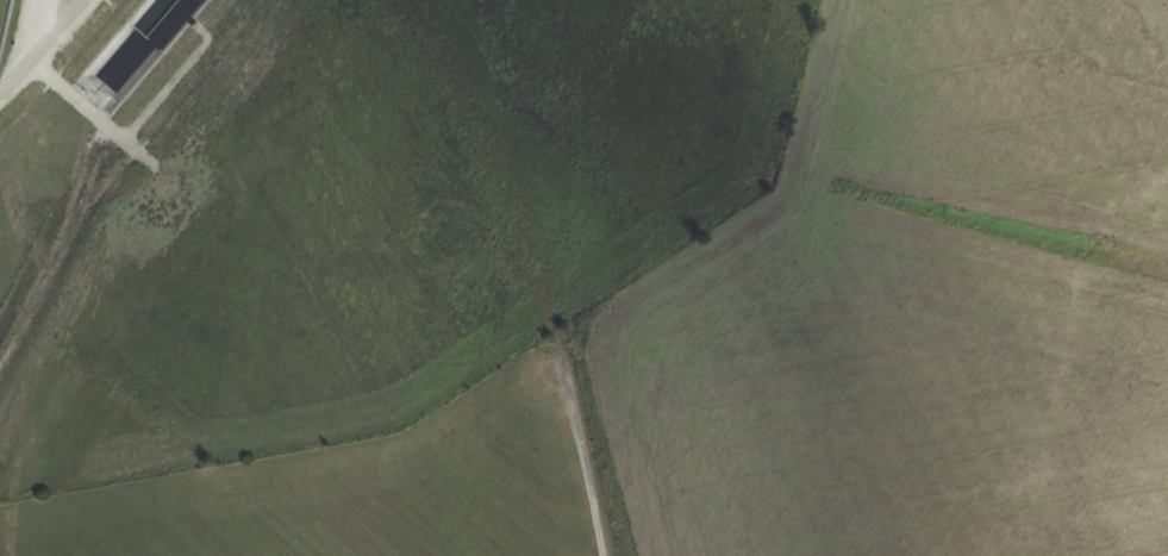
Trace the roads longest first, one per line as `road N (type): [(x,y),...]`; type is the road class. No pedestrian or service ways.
road 1 (track): [(607,555),(538,289),(418,0)]

